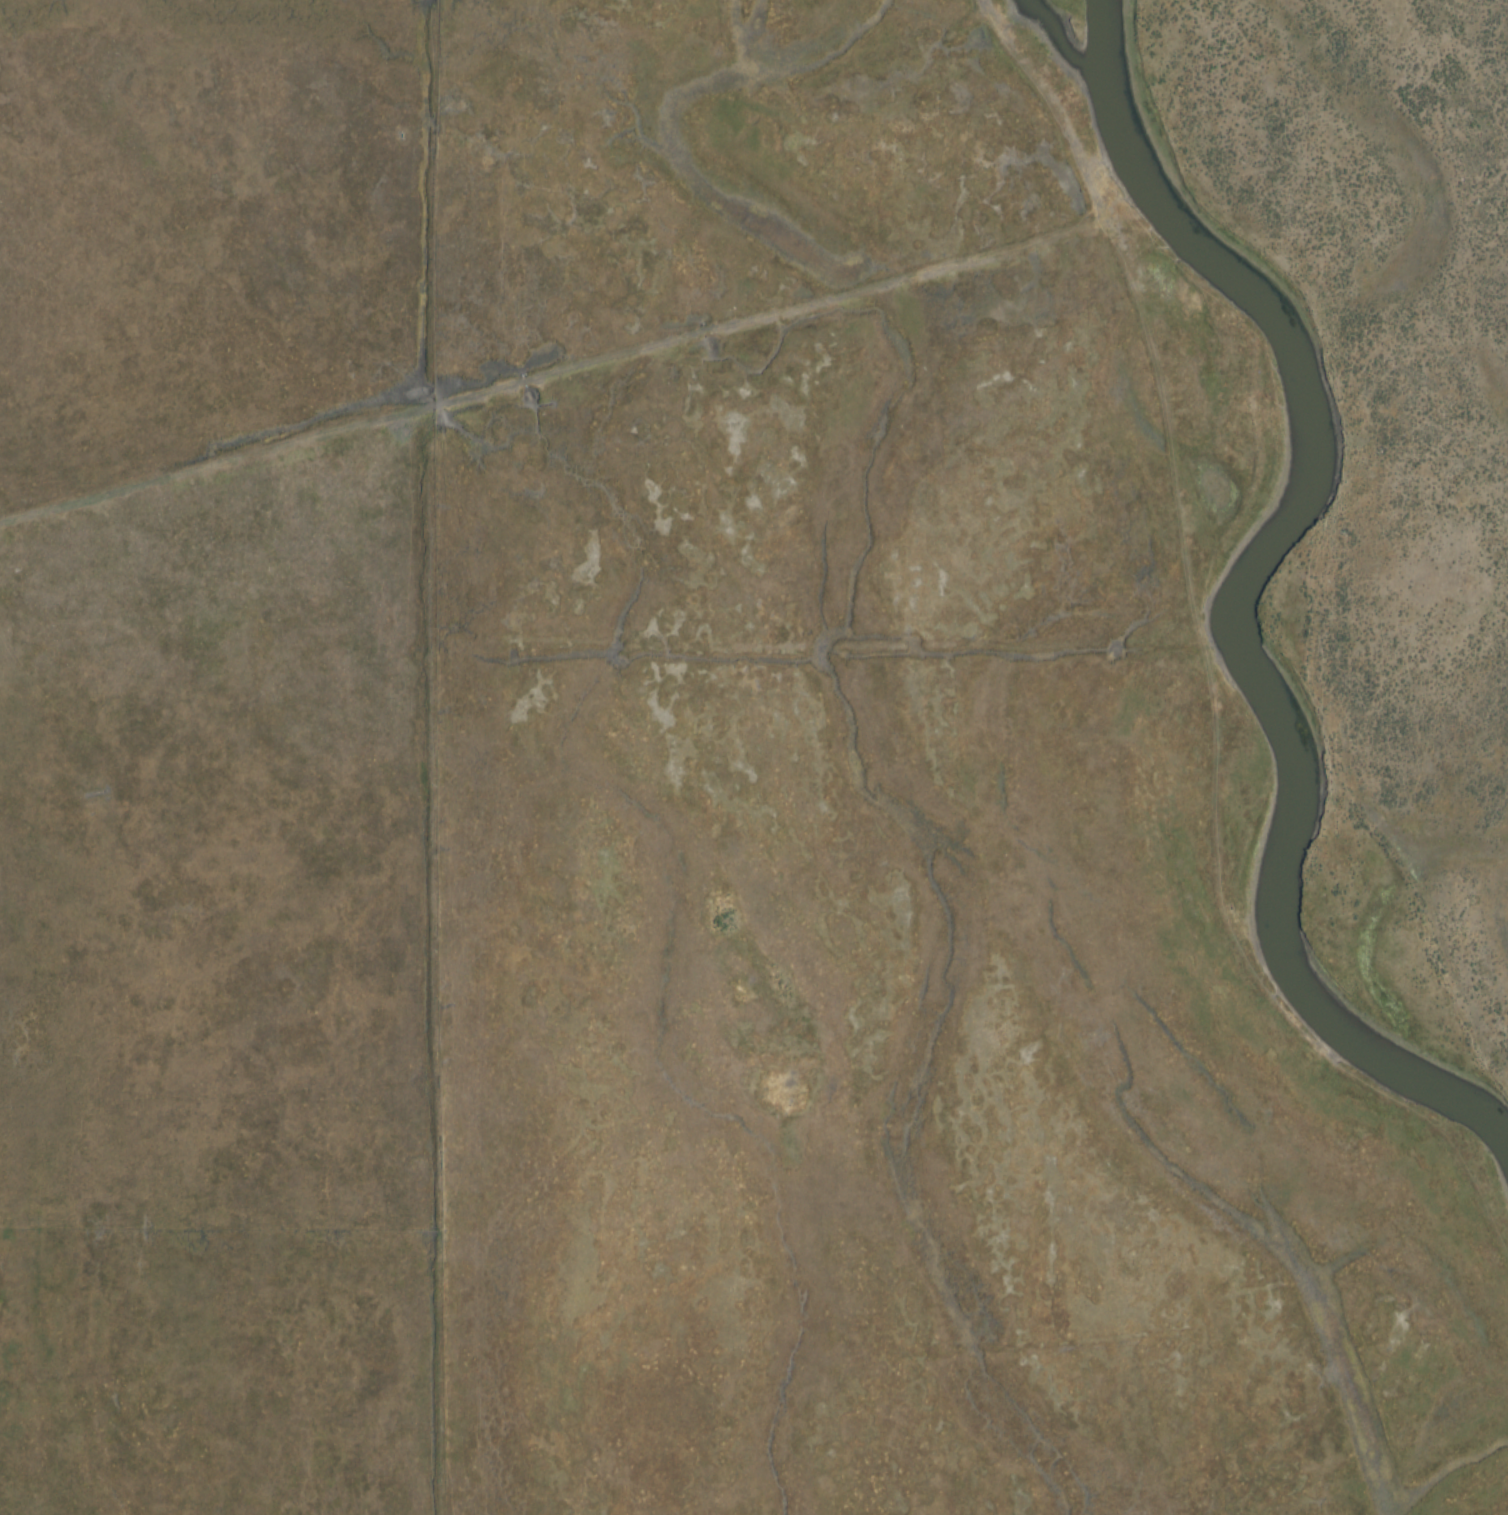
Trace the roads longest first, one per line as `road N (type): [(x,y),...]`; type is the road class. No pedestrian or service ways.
road 1 (track): [(0,523),(1102,221),(1154,371),(1173,477),(1213,738),(1227,941),(1254,984),(1319,1052),(1441,1140),(1507,1273)]
road 2 (track): [(1102,221),(1058,117),(977,0)]

